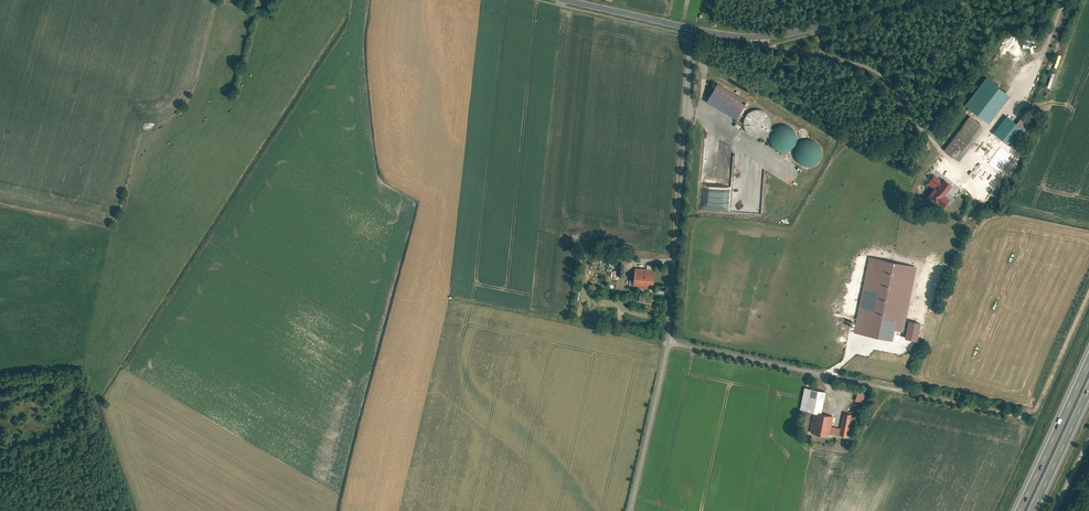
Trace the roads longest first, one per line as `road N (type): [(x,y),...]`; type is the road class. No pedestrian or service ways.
road 1 (track): [(364,0),(358,51),(370,163),(409,205),(339,466)]
road 2 (unclassified): [(668,340),(1020,414)]
road 3 (unclassified): [(691,29),(668,340)]
road 4 (tertiary): [(691,29),(780,34),(905,0)]
road 5 (unclassified): [(668,340),(630,510)]
road 6 (motorway): [(1088,360),(1019,510)]
road 7 (motorway): [(1032,510),(1088,389)]
road 8 (tertiary): [(564,0),(691,29)]

